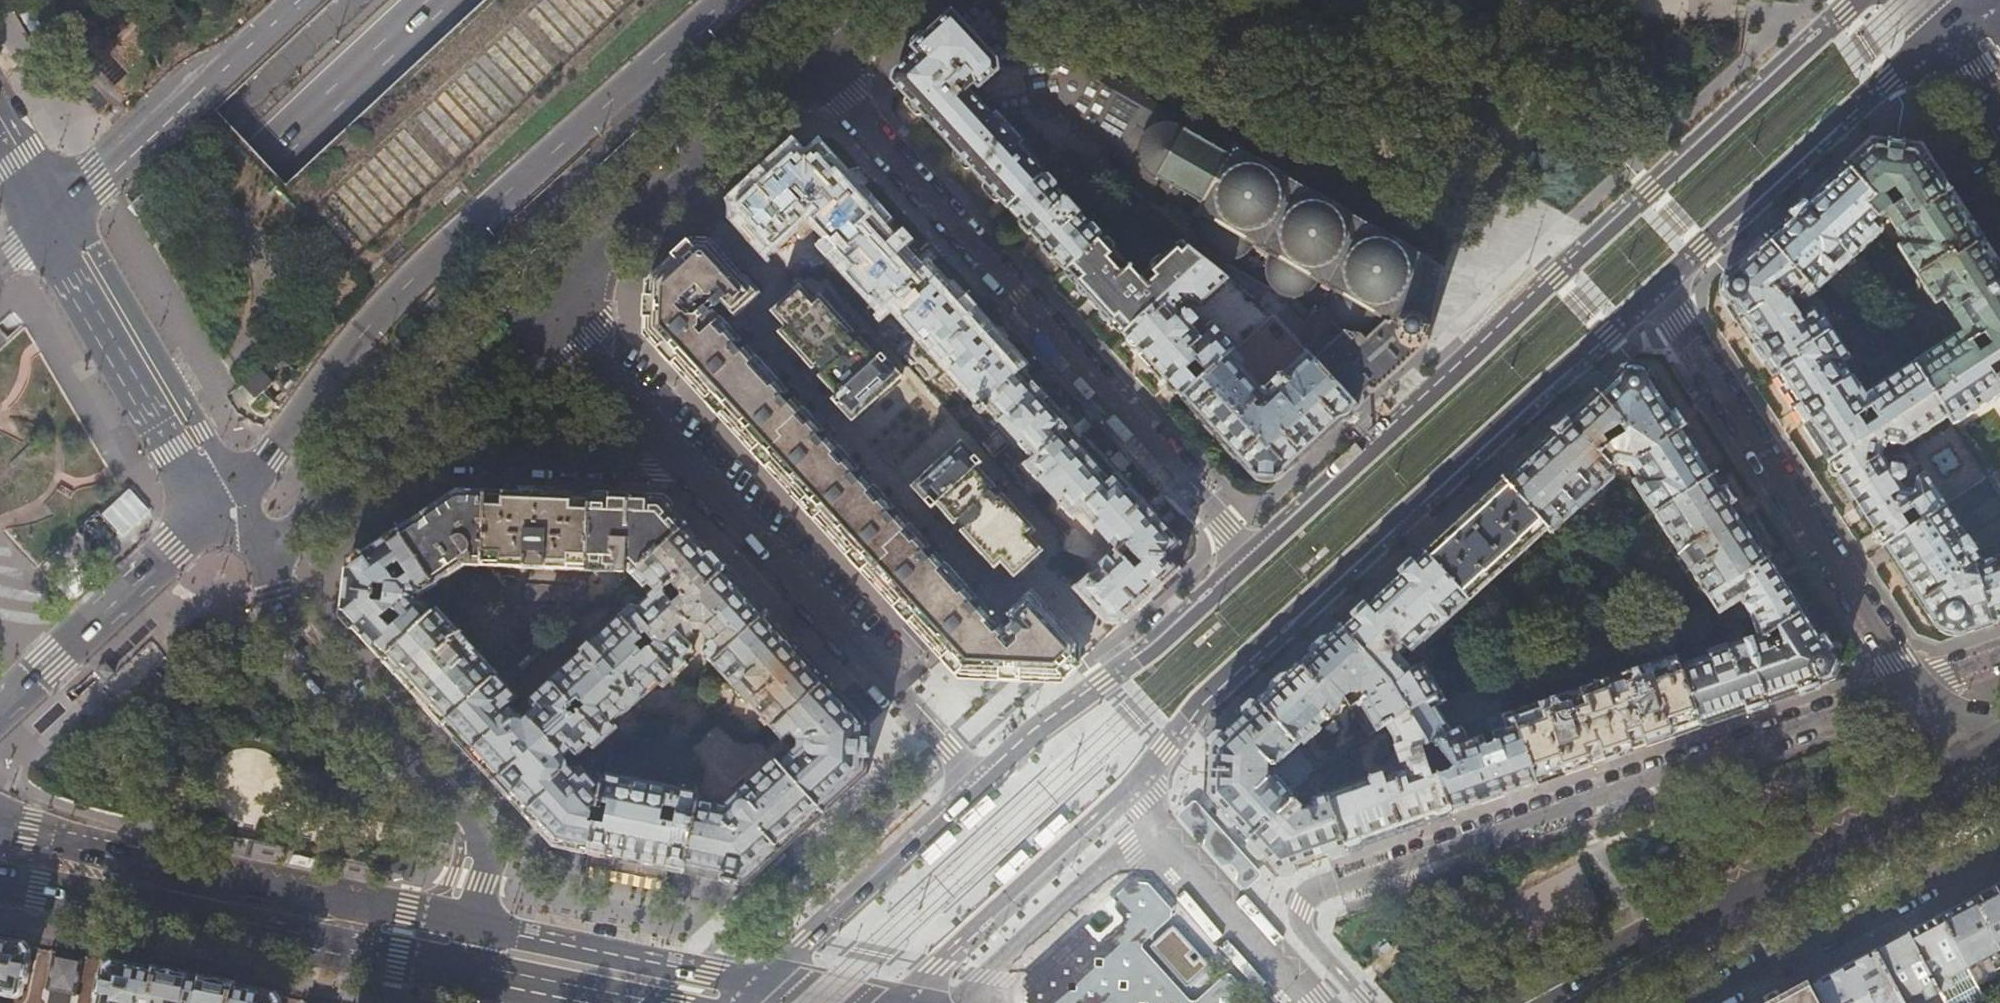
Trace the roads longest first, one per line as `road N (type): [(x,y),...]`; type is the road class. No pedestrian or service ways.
road 1 (residential): [(886,1002),(1118,793),(1201,695),(1656,284)]
road 2 (residential): [(1864,0),(1250,563)]
road 3 (trunk): [(0,534),(580,0)]
road 4 (residential): [(1367,1002),(1303,930),(1305,906),(1319,894),(1909,687)]
road 5 (trunk): [(233,502),(395,299),(725,0)]
road 6 (residential): [(812,63),(1250,563)]
road 7 (trunk): [(434,0),(0,403)]
road 8 (secondary): [(475,948),(480,856),(473,832),(283,621),(255,542)]
road 9 (primary): [(475,948),(0,854)]
road 10 (residential): [(1909,687),(1656,284)]
road 11 (primary): [(1967,782),(1561,1002)]
road 12 (residential): [(692,465),(981,787)]
road 13 (residential): [(1656,284),(1962,7)]
road 14 (unclassified): [(551,303),(812,63)]
road 15 (residential): [(1250,563),(1160,647),(1046,729),(981,787)]
road 16 (secondary): [(233,502),(52,216)]
road 17 (trunk): [(300,0),(52,216)]
road 18 (unclassified): [(0,709),(233,502)]
road 19 (residential): [(981,787),(756,1002)]
road 20 (residential): [(388,448),(692,465)]
road 21 (primary): [(741,1002),(475,948)]
road 22 (unclassified): [(388,448),(551,303)]
road 23 (residential): [(551,303),(692,465)]
road 24 (unclassified): [(255,542),(325,508),(388,448)]

